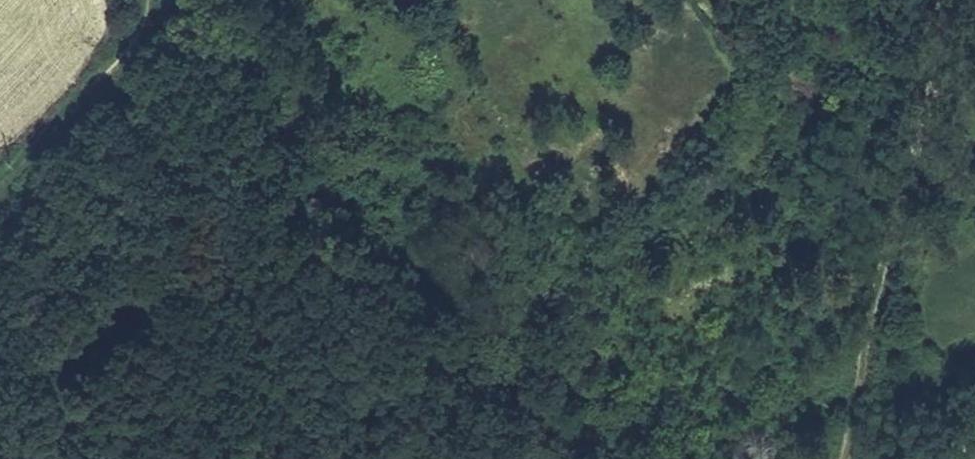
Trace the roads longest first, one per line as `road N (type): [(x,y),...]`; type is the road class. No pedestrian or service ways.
road 1 (track): [(939,0),(933,82),(875,288),(846,458)]
road 2 (track): [(147,0),(128,51),(0,182)]

